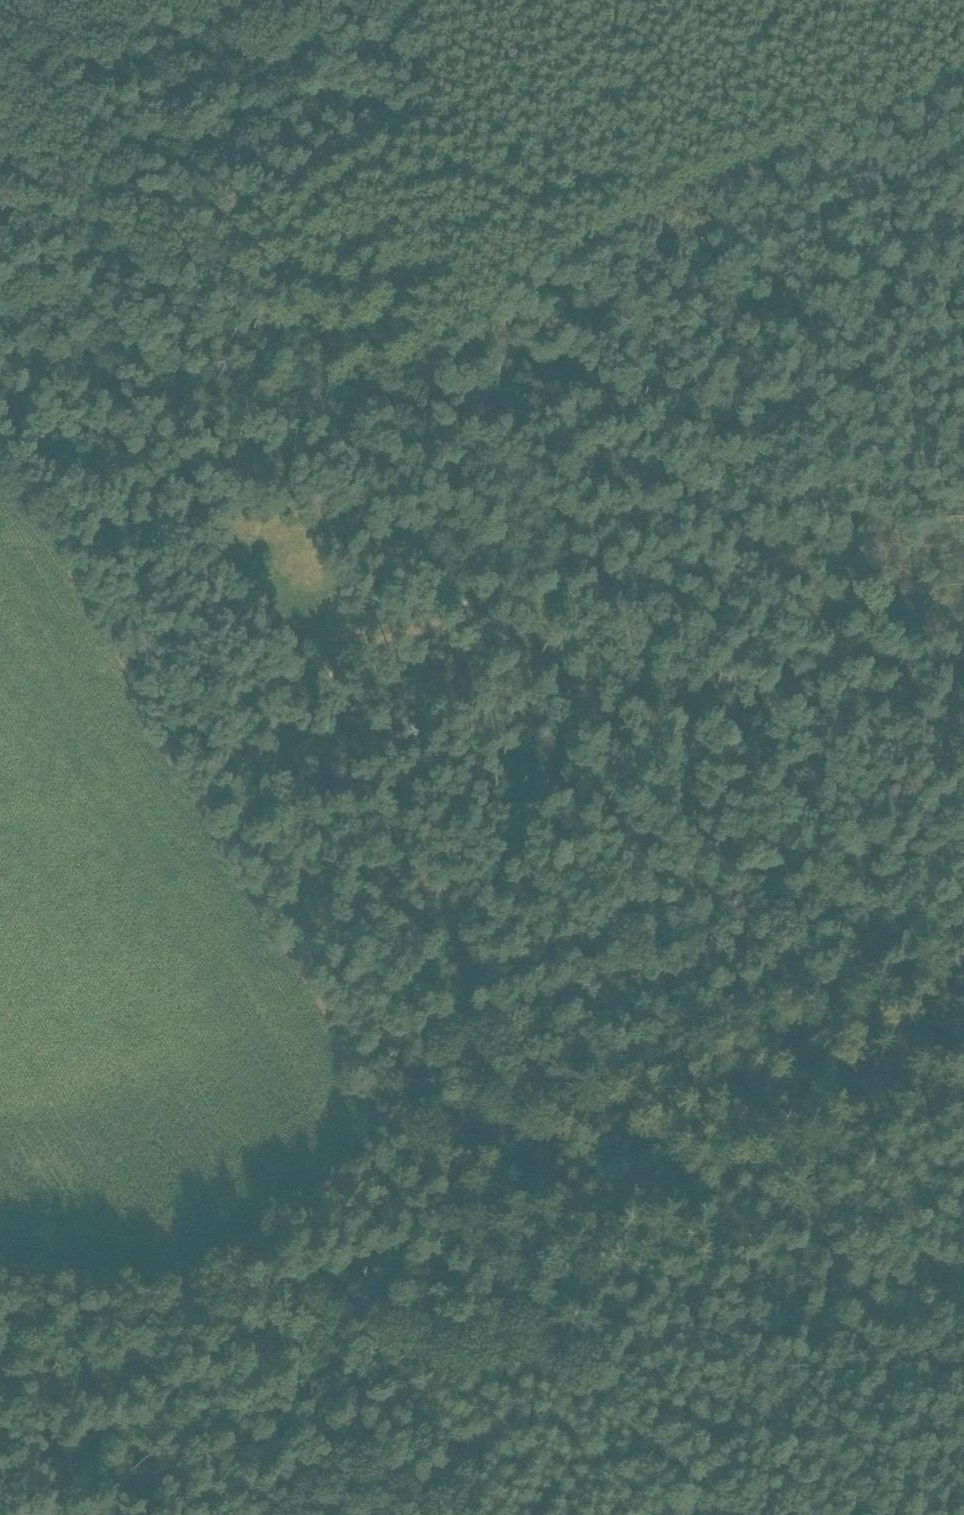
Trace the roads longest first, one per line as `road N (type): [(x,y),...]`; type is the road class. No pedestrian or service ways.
road 1 (track): [(0,59),(274,338),(365,409),(589,545),(963,799)]
road 2 (track): [(963,1333),(635,1346),(349,1327),(0,1280)]
road 3 (track): [(589,545),(480,593),(434,629),(376,644),(312,639),(198,554),(0,290)]
road 4 (track): [(365,409),(510,298),(663,212),(963,85)]
road 5 (track): [(189,1306),(184,1340),(204,1463),(225,1514)]

